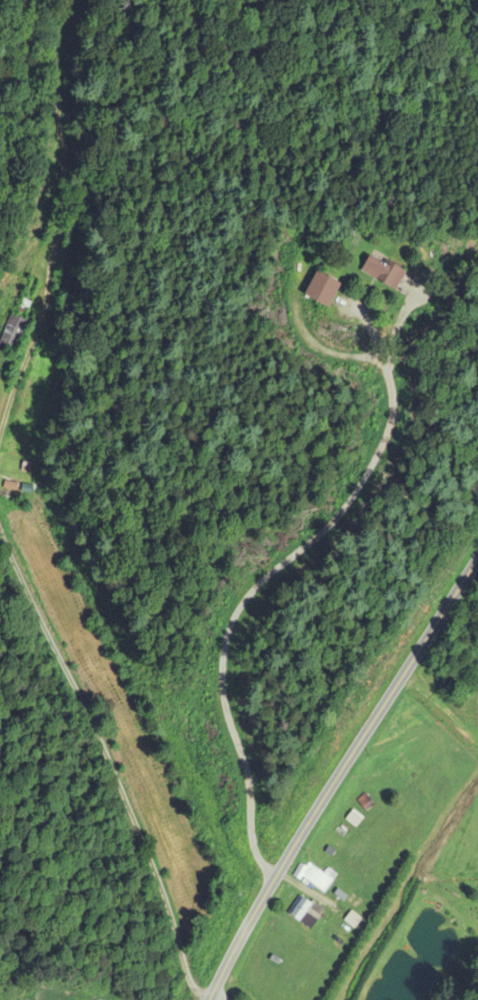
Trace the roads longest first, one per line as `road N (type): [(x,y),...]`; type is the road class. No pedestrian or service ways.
road 1 (residential): [(209,999),(193,991),(129,809),(0,527)]
road 2 (residential): [(209,999),(351,751),(477,559)]
road 3 (track): [(44,315),(60,219),(61,36),(52,0)]
road 4 (residential): [(0,443),(44,315)]

